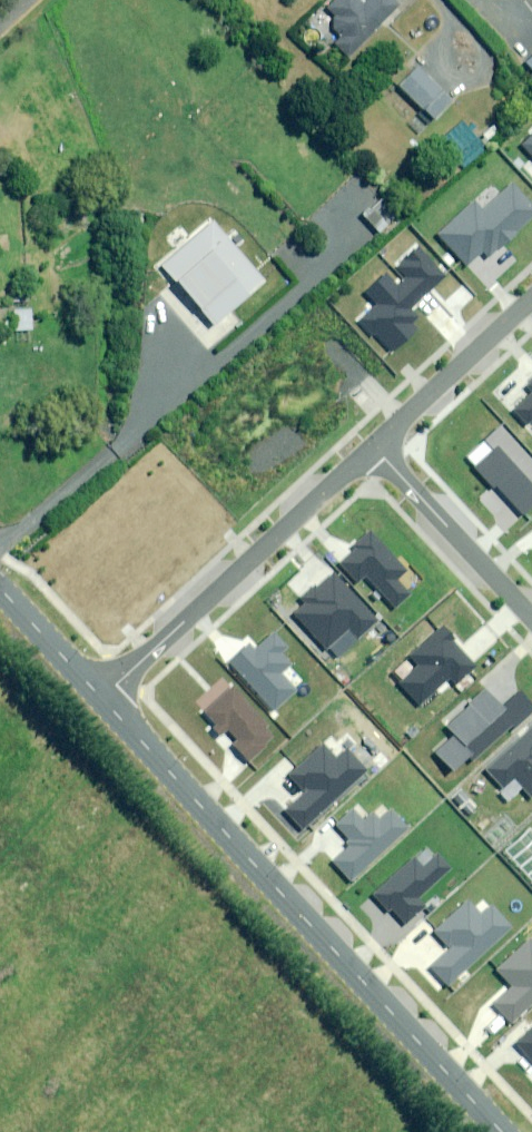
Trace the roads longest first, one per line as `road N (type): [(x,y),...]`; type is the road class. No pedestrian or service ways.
road 1 (unclassified): [(504,1131),(103,697)]
road 2 (residential): [(103,697),(374,446)]
road 3 (residential): [(374,446),(531,617)]
road 4 (residential): [(374,446),(531,300)]
road 5 (unclassified): [(103,697),(0,588)]

